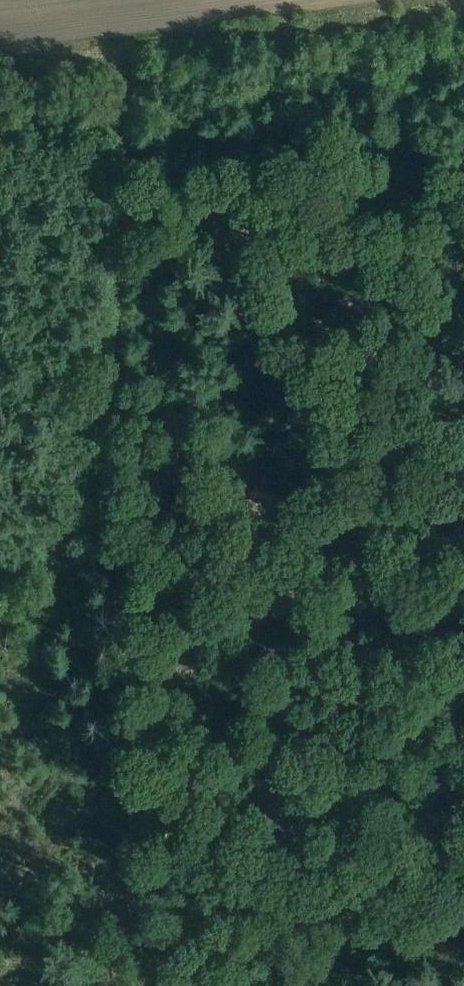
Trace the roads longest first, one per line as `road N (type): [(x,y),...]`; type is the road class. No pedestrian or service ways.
road 1 (track): [(463,905),(179,974),(163,985)]

